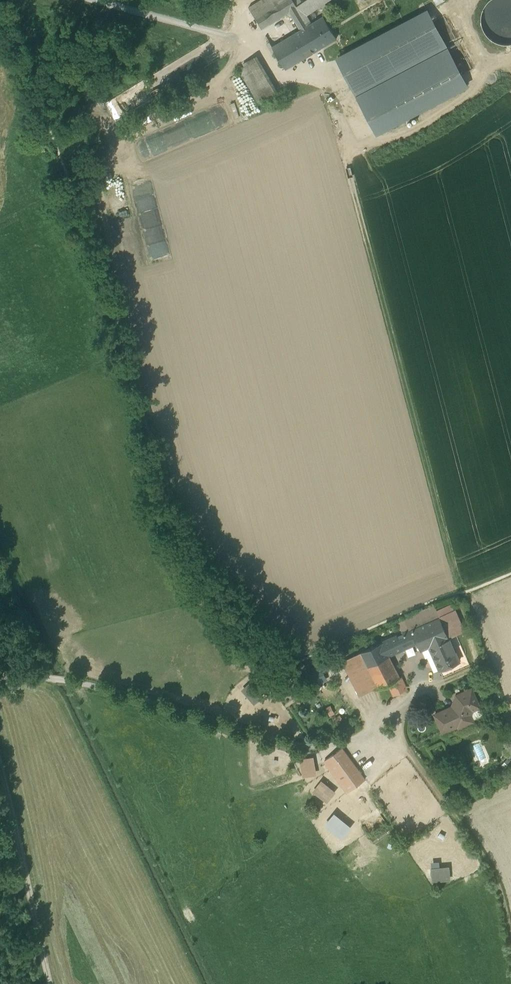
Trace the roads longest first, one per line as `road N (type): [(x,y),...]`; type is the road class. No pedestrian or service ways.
road 1 (track): [(319,70),(460,593)]
road 2 (track): [(510,933),(498,882),(477,847),(388,725),(310,750)]
road 3 (unclassified): [(0,669),(310,750)]
road 4 (track): [(319,70),(277,75),(255,36),(93,0)]
road 5 (track): [(42,983),(0,809)]

